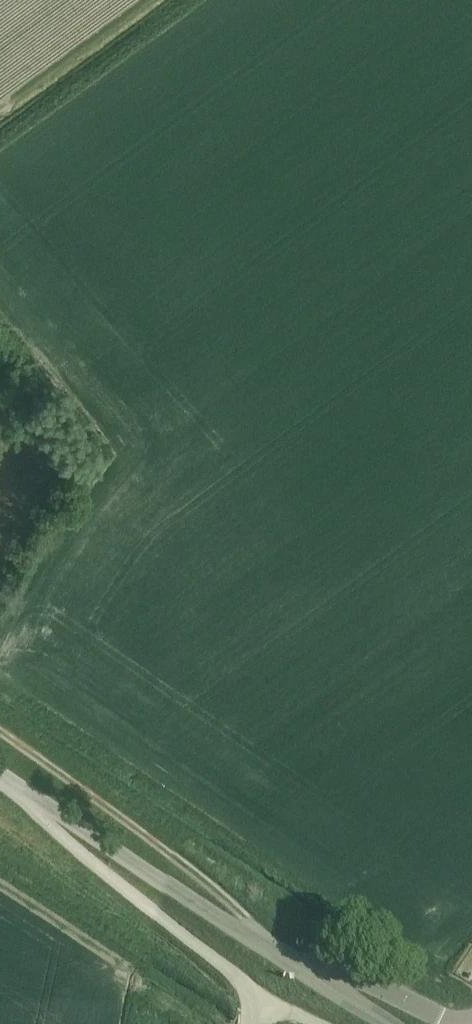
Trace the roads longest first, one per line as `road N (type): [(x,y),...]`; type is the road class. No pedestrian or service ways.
road 1 (track): [(294,964),(193,874),(0,736)]
road 2 (unclassified): [(324,1023),(262,1002),(42,805)]
road 3 (tertiary): [(294,964),(42,805)]
road 4 (residential): [(294,964),(340,969),(460,1023)]

